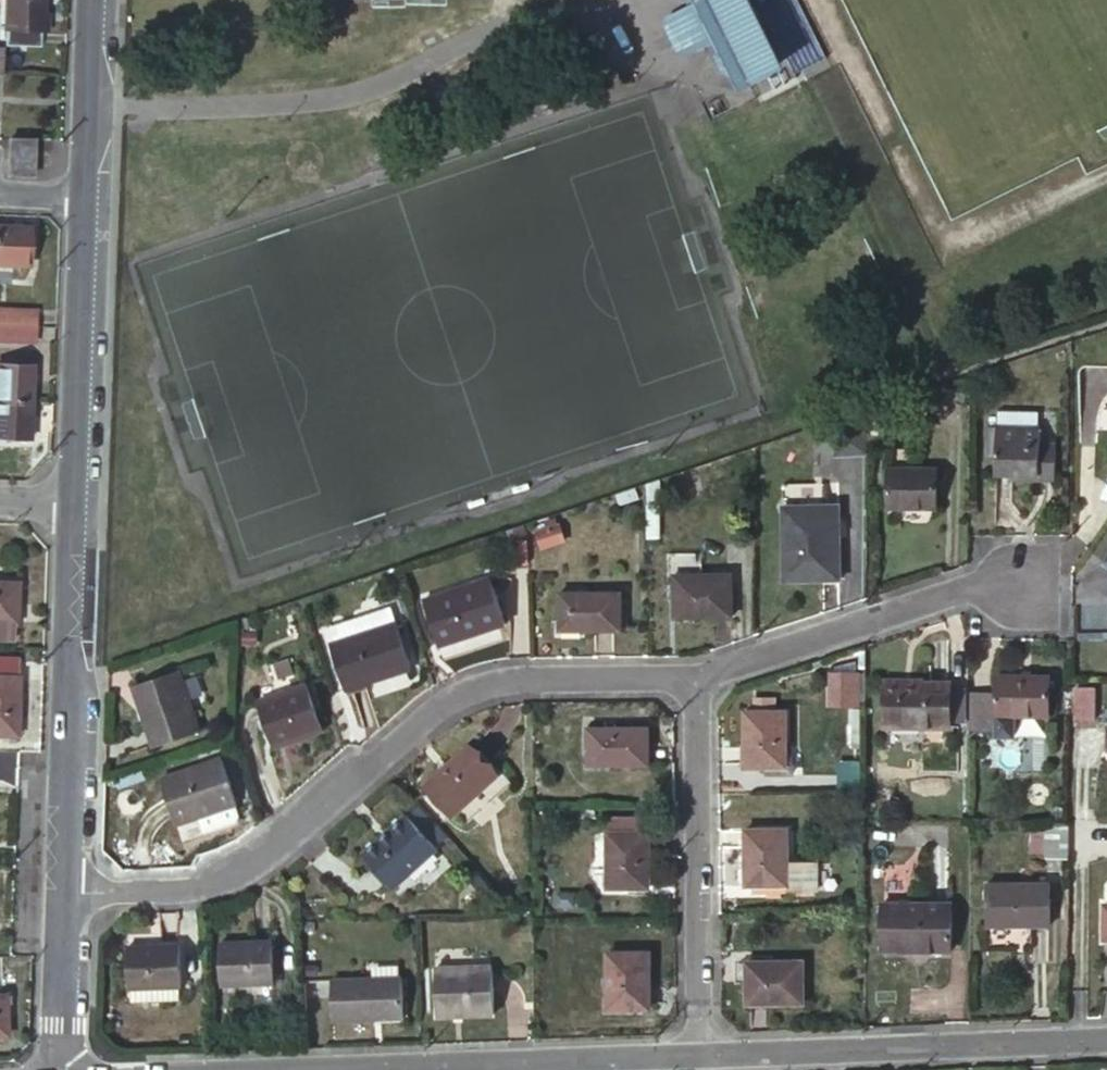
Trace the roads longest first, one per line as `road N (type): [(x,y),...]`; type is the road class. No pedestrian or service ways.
road 1 (residential): [(64,895),(152,895),(232,878),(431,710),(499,680),(694,675)]
road 2 (residential): [(699,1055),(279,1069)]
road 3 (residential): [(1106,1040),(699,1055)]
road 4 (residential): [(64,895),(79,503)]
road 5 (residential): [(694,675),(699,1055)]
road 6 (residential): [(694,675),(968,584),(1040,584)]
road 7 (residential): [(79,503),(91,196)]
road 8 (residential): [(91,196),(98,0)]
road 9 (residential): [(53,1069),(64,895)]

